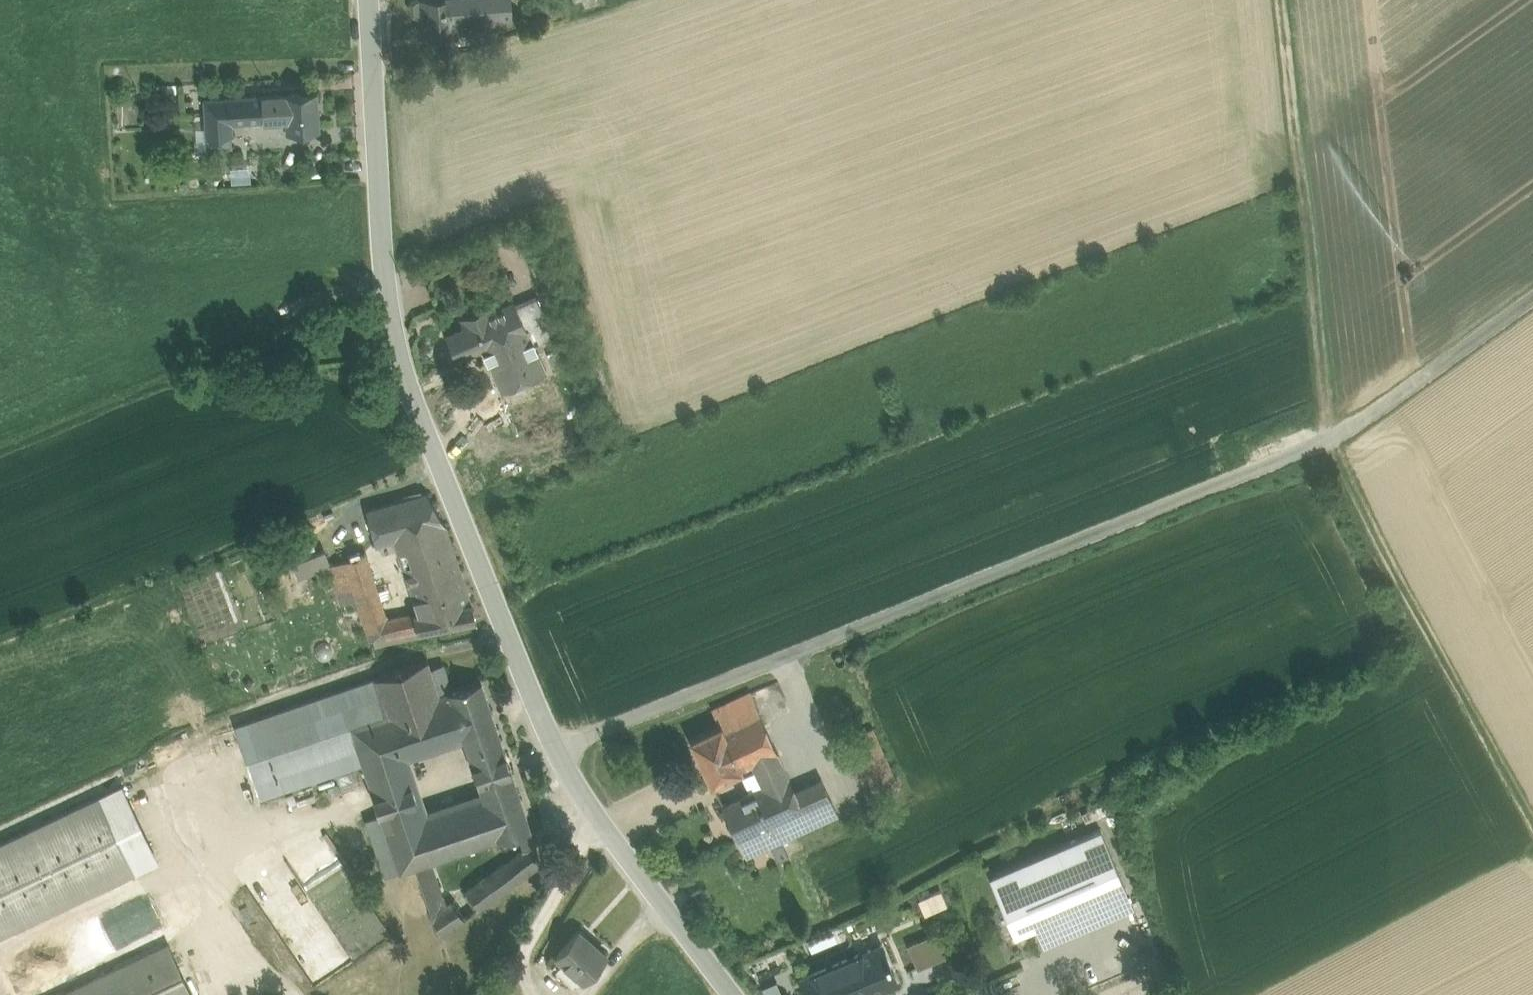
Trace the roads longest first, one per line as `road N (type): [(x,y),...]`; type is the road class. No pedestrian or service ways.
road 1 (unclassified): [(1532,299),(1328,440),(564,750)]
road 2 (track): [(1278,0),(1336,467),(1532,819)]
road 3 (unclassified): [(564,750),(405,378),(385,288),(367,0)]
road 4 (track): [(0,833),(243,710),(513,635)]
road 5 (unclassified): [(603,825),(732,994)]
road 6 (unclassified): [(603,825),(503,994)]

